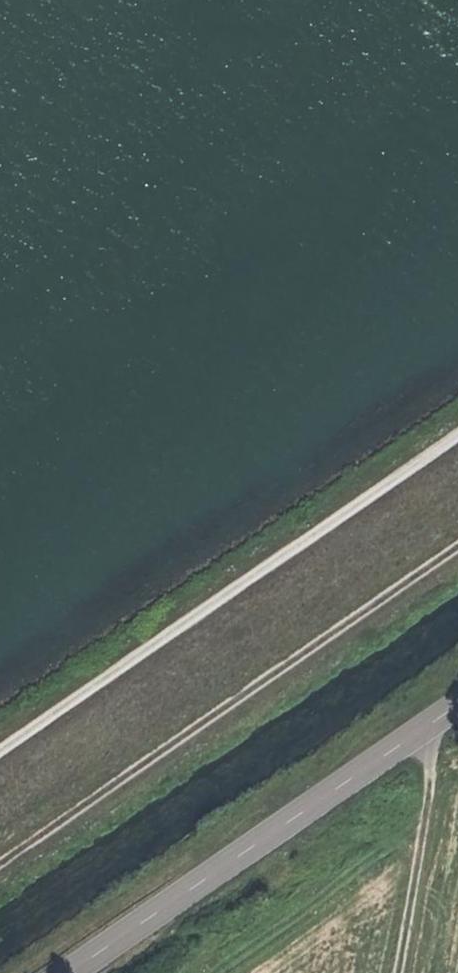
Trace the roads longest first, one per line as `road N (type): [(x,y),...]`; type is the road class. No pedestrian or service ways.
road 1 (track): [(457,425),(0,744)]
road 2 (track): [(457,555),(0,866)]
road 3 (tertiary): [(457,700),(64,972)]
road 4 (track): [(452,705),(402,972)]

